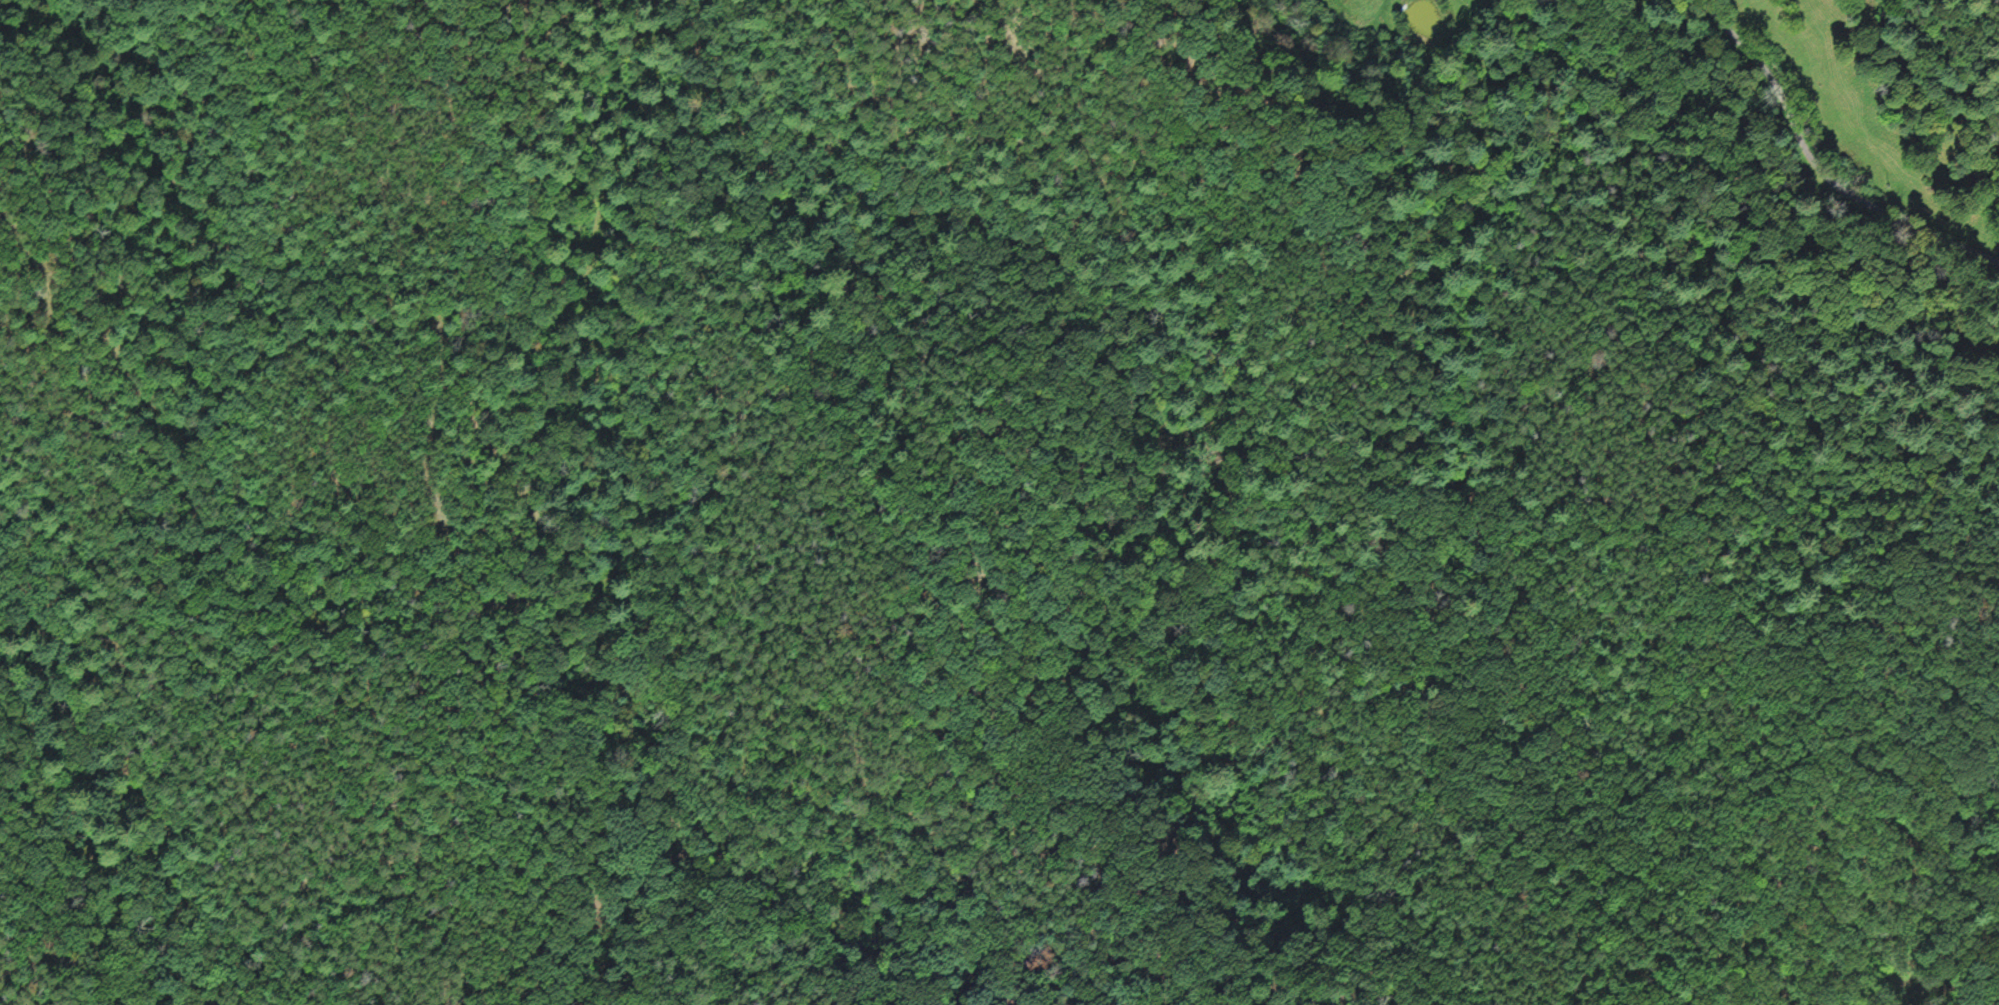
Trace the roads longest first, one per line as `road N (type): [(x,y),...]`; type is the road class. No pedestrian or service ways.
road 1 (residential): [(1998,267),(1827,183),(1795,140),(1757,61),(1699,0)]

